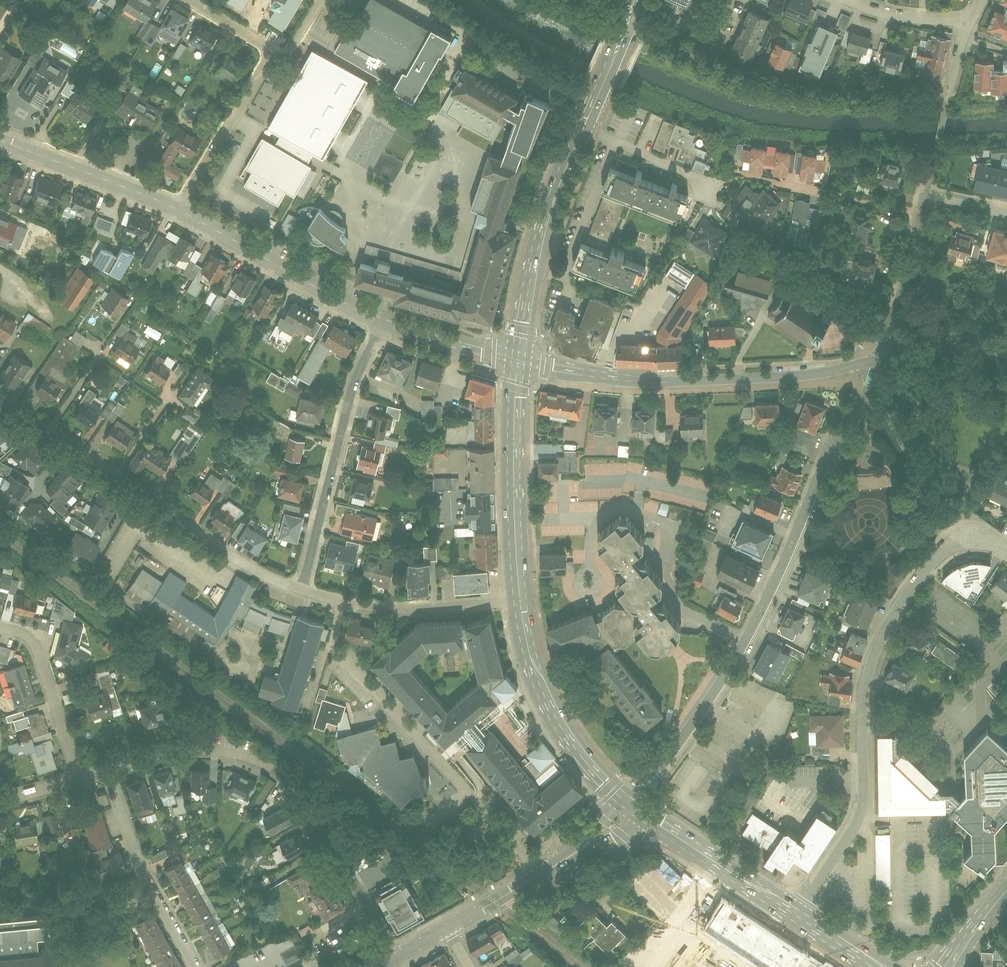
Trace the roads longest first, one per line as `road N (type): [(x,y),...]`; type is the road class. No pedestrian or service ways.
road 1 (residential): [(632,806),(684,747),(730,675),(882,361)]
road 2 (residential): [(963,537),(941,553),(881,640),(866,689),(863,807),(797,912)]
road 3 (residential): [(105,765),(186,747),(234,752),(275,768),(296,787),(395,959)]
road 4 (tertiary): [(517,358),(556,188),(639,0)]
road 5 (residential): [(517,358),(666,381),(807,377),(882,361)]
road 6 (residential): [(539,877),(337,653),(340,601)]
road 7 (residential): [(304,591),(356,380),(383,321)]
road 8 (tertiary): [(632,806),(561,726),(532,663),(519,598)]
road 9 (tertiary): [(172,206),(383,321)]
road 10 (tertiary): [(519,598),(517,358)]
road 11 (residential): [(196,966),(148,882),(105,765)]
road 12 (residential): [(304,591),(255,570),(134,492)]
road 13 (tertiary): [(797,912),(632,806)]
road 14 (residential): [(269,46),(172,206)]
road 15 (tertiary): [(0,141),(172,206)]
road 16 (residential): [(519,598),(453,607),(340,601)]
road 17 (residential): [(77,774),(35,643),(0,627)]
road 18 (residential): [(882,361),(925,196)]
road 19 (tertiary): [(383,321),(517,358)]
road 20 (residential): [(969,22),(910,18),(846,0)]
road 21 (residential): [(882,361),(1006,355)]

